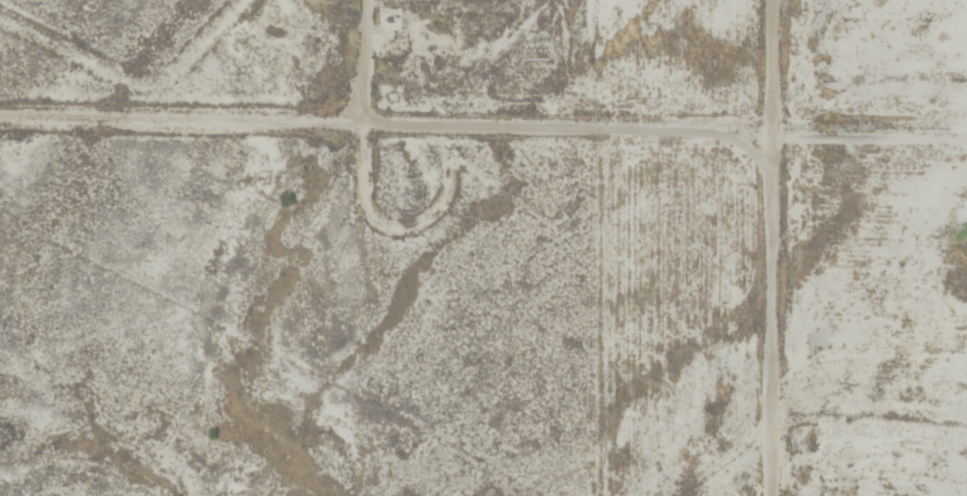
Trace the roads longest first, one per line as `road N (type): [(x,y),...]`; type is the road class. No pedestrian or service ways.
road 1 (track): [(0,120),(966,138)]
road 2 (track): [(771,495),(776,0)]
road 3 (track): [(359,122),(359,0)]

